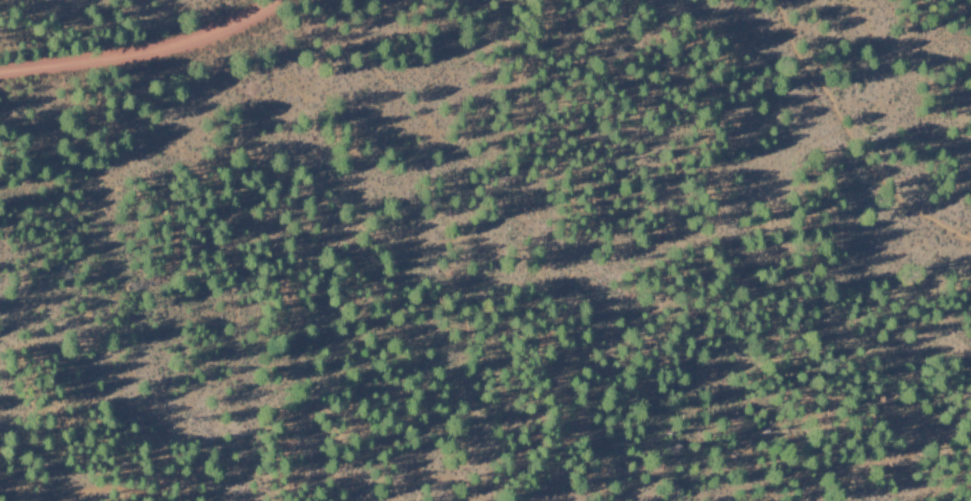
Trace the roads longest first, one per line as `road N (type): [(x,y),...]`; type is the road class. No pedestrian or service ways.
road 1 (residential): [(0,70),(157,49),(286,0)]

